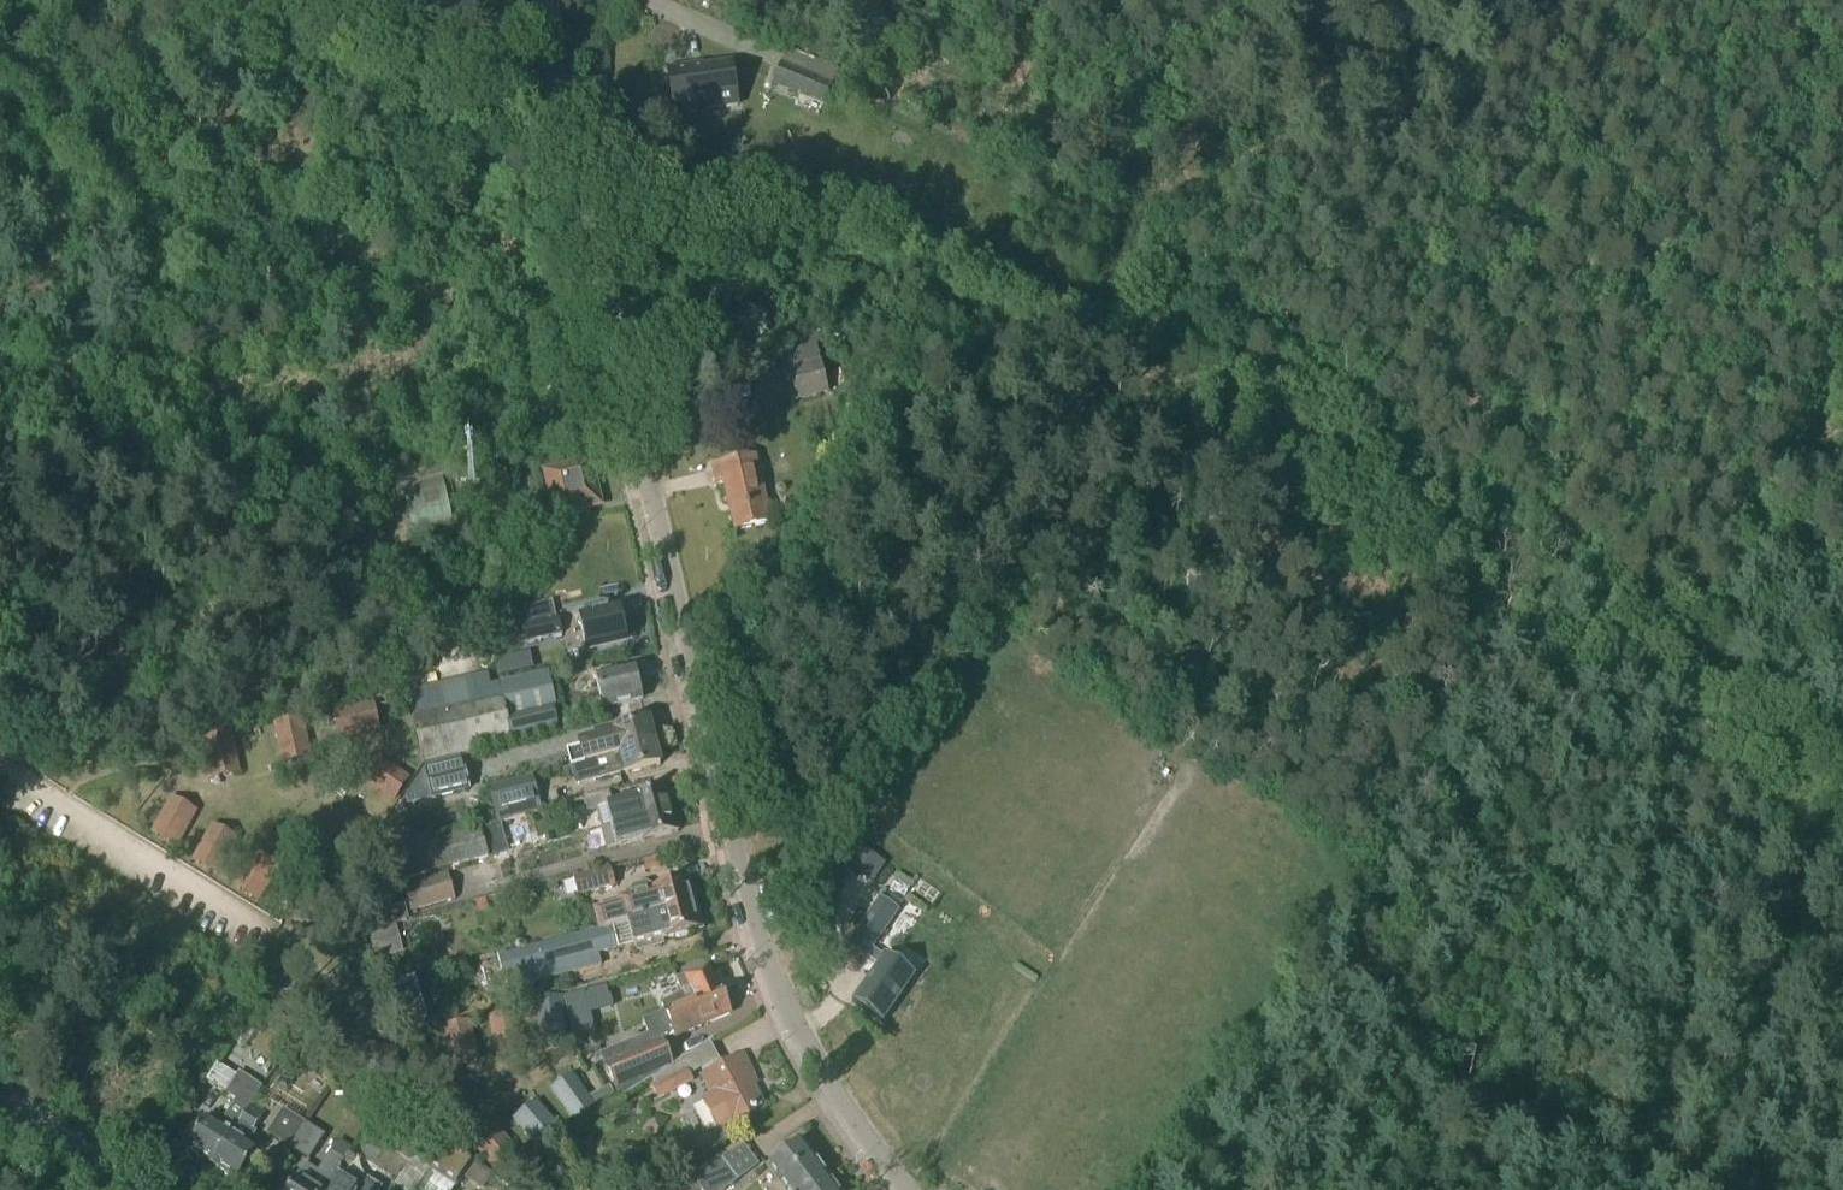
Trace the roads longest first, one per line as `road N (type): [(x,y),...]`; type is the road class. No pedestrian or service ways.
road 1 (track): [(721,849),(844,801),(1086,453),(1120,353),(1153,326),(1226,336),(1338,387),(1842,731)]
road 2 (track): [(560,106),(600,140),(1120,353),(1842,816)]
road 3 (residential): [(903,1189),(814,1069),(747,933),(721,849),(603,331),(560,106),(553,0)]
road 4 (track): [(560,106),(0,433)]
road 5 (track): [(78,387),(494,651)]
road 6 (track): [(402,0),(560,106)]
road 7 (tertiary): [(115,1189),(0,1116)]

